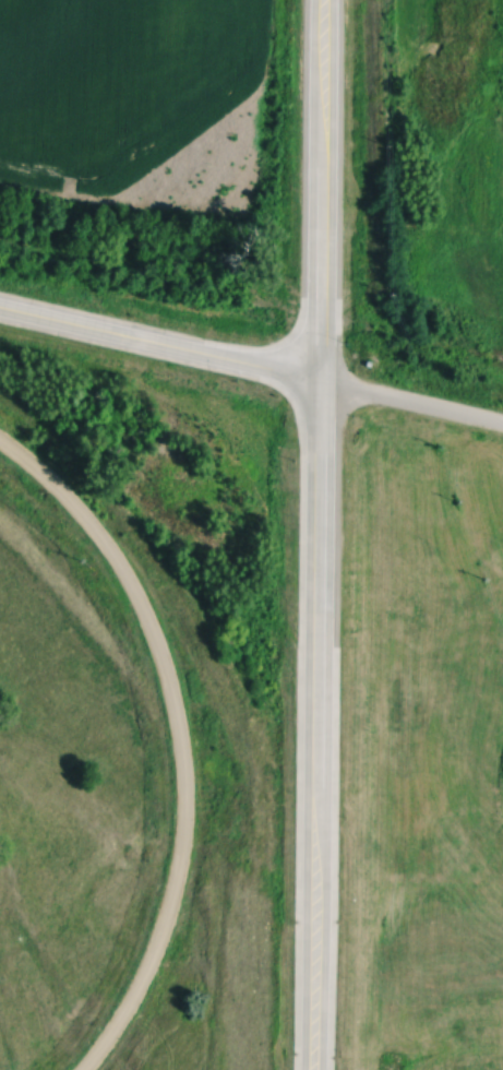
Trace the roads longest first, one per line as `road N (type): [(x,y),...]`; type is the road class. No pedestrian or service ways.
road 1 (primary): [(309,1069),(325,0)]
road 2 (residential): [(86,1069),(104,1054),(153,962),(184,861),(181,760),(166,656),(117,555),(46,475),(0,438)]
road 3 (residential): [(321,379),(0,306)]
road 4 (residential): [(502,422),(321,379)]

